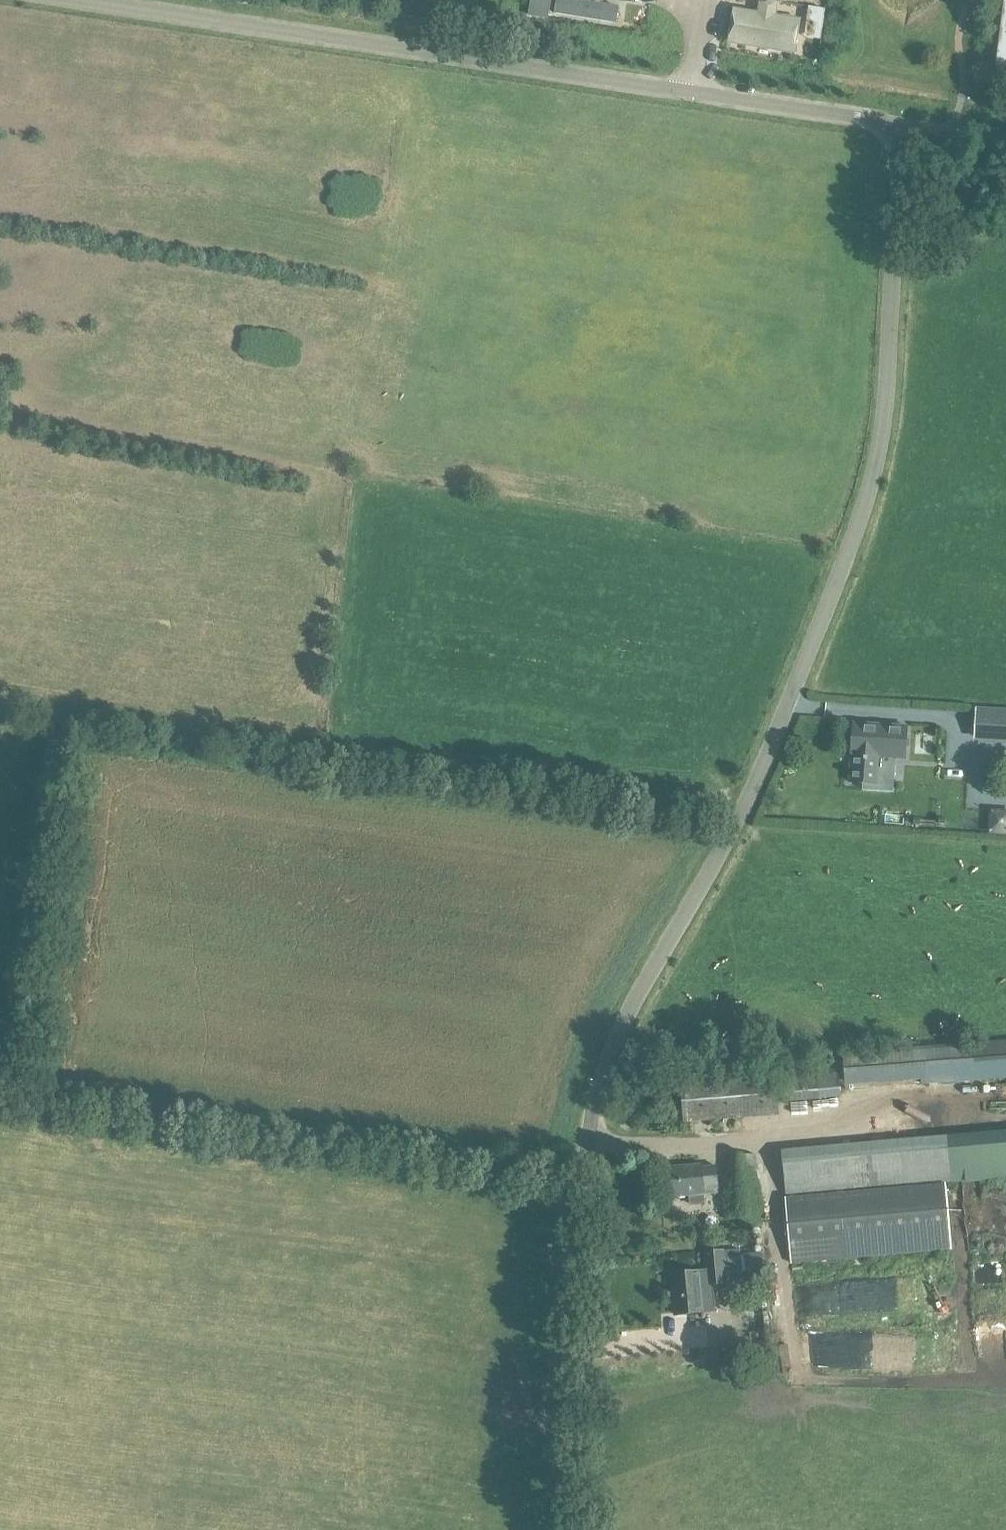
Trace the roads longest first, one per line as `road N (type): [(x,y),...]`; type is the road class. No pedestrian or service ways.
road 1 (unclassified): [(569,1529),(566,1338),(591,1123),(620,1029),(762,770),(867,498),(905,123)]
road 2 (unclassified): [(691,91),(81,0)]
road 3 (unclassified): [(905,123),(691,91)]

